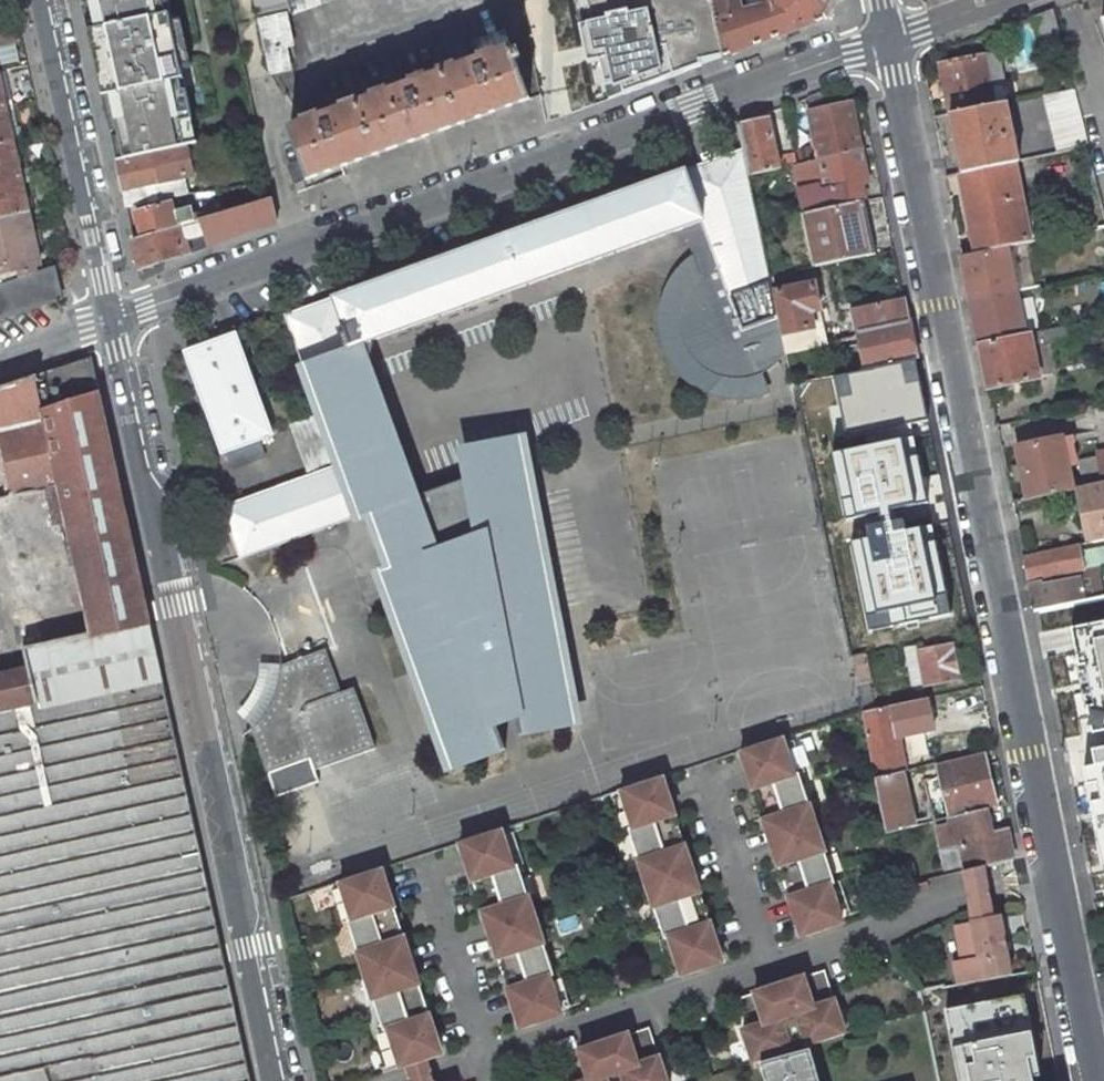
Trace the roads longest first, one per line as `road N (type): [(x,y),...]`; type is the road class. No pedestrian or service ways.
road 1 (residential): [(1097,1080),(891,41)]
road 2 (residential): [(109,321),(891,41)]
road 3 (residential): [(109,321),(279,1080)]
road 4 (residential): [(41,0),(109,321)]

